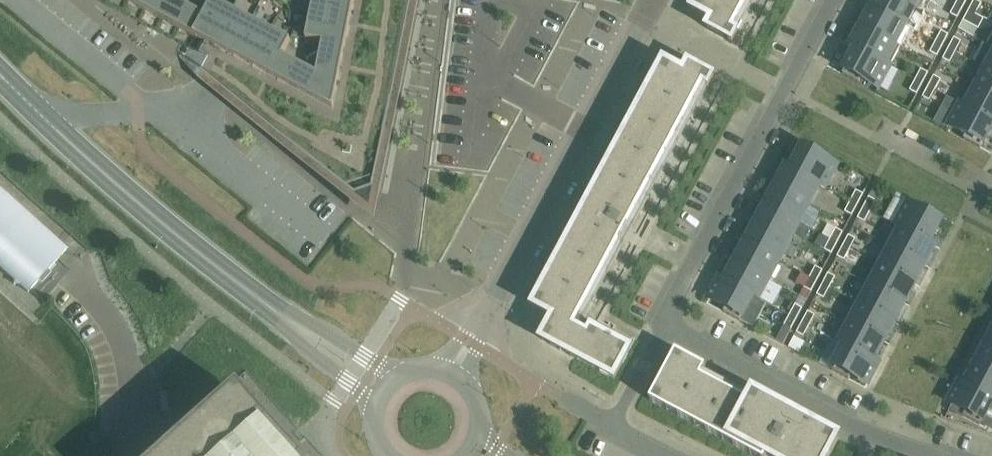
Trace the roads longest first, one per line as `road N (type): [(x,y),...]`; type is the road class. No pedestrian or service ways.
road 1 (tertiary): [(382,390),(240,291),(43,120)]
road 2 (residential): [(651,0),(452,374)]
road 3 (residential): [(834,0),(667,322)]
road 4 (residential): [(667,322),(851,425),(935,455)]
road 5 (unclassified): [(134,111),(169,109),(320,234)]
road 6 (residential): [(67,279),(110,319),(130,364),(141,409),(134,455)]
road 7 (unclassified): [(134,111),(130,95),(17,0)]

